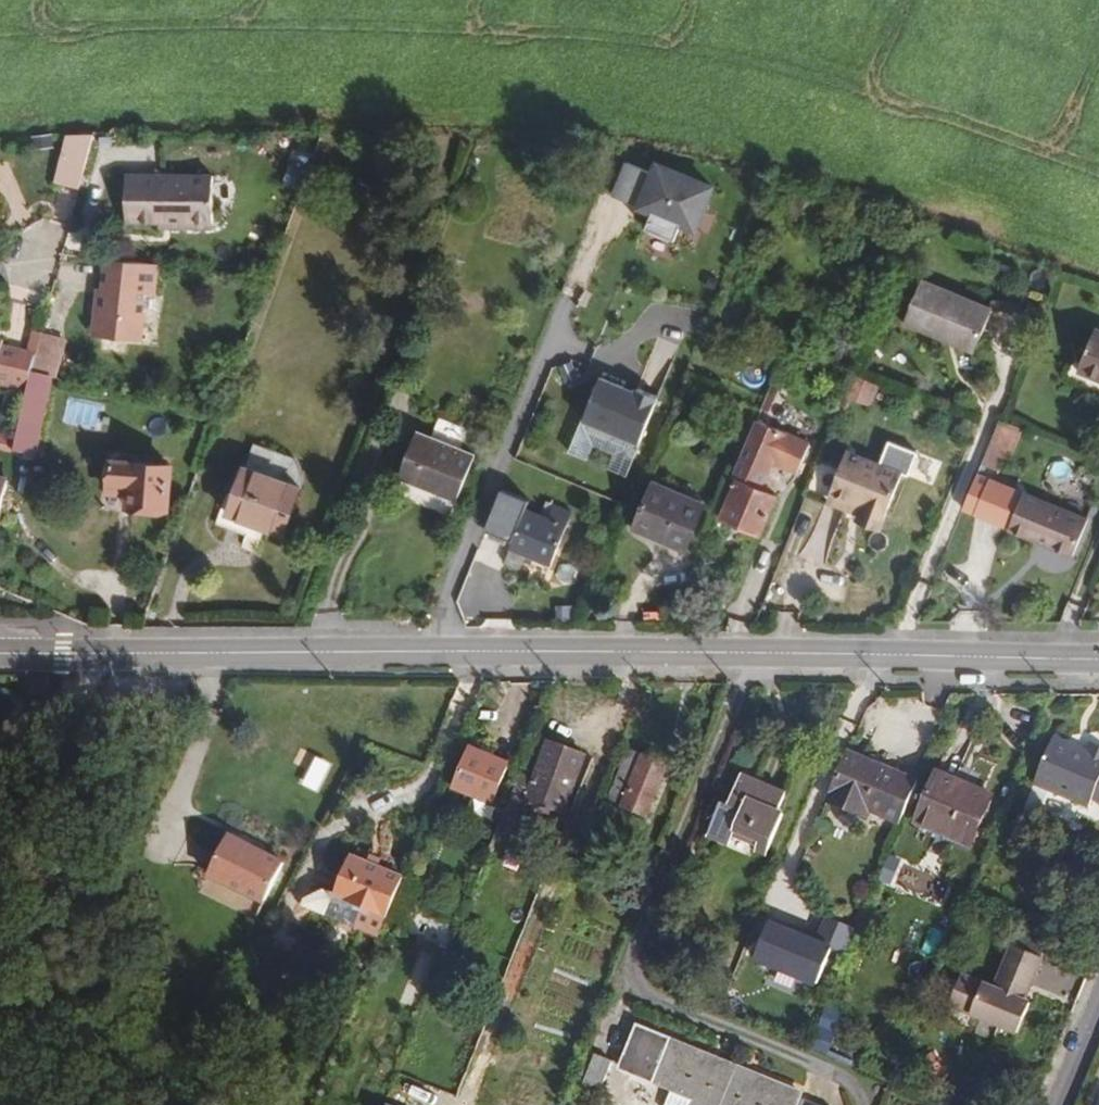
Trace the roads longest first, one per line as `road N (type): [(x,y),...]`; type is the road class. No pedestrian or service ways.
road 1 (secondary): [(1098,660),(0,653)]

